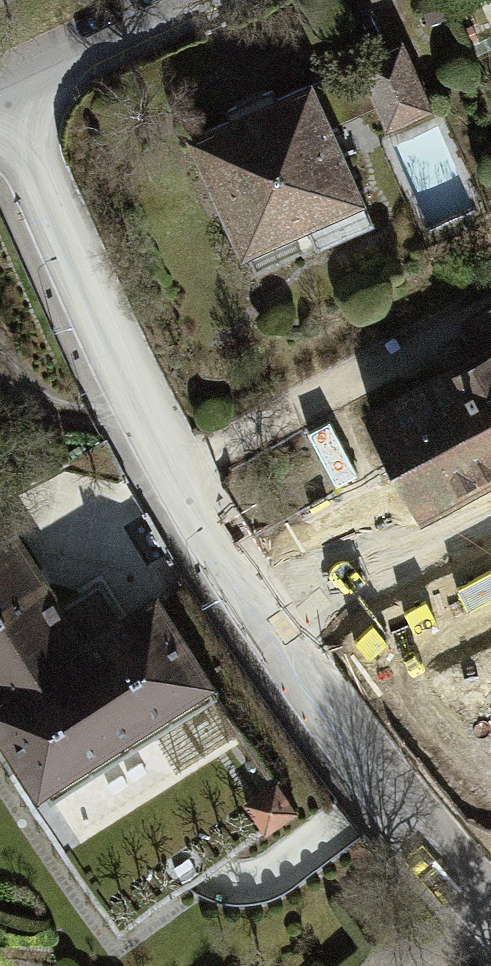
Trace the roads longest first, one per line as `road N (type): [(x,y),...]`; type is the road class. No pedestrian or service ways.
road 1 (residential): [(490,919),(337,737),(231,577),(146,417),(0,101)]
road 2 (residential): [(190,0),(0,92)]

